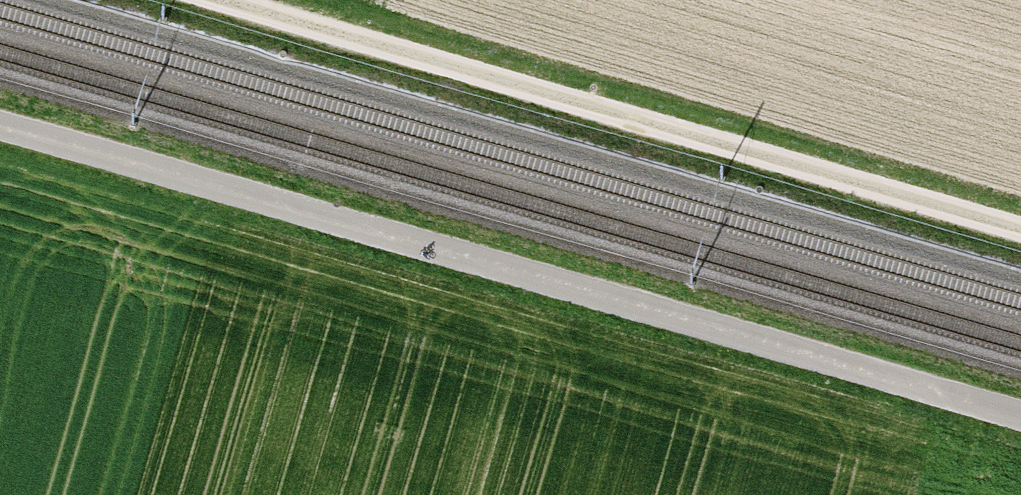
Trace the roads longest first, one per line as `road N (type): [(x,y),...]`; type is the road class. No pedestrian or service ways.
road 1 (unclassified): [(1020,428),(0,139)]
road 2 (track): [(159,0),(1020,243)]

